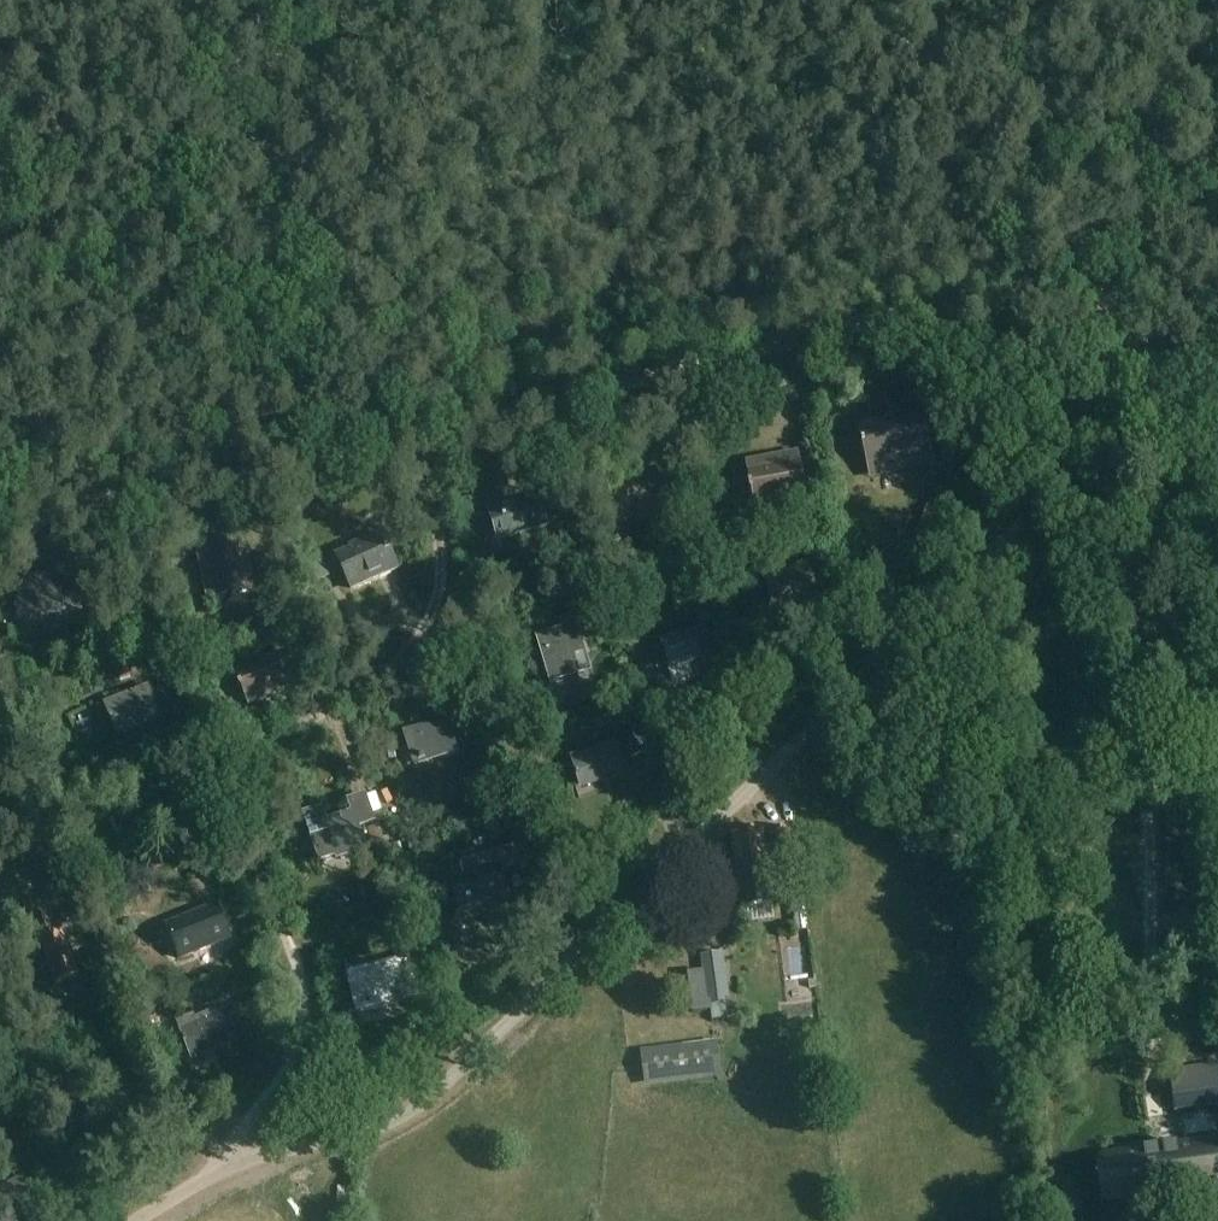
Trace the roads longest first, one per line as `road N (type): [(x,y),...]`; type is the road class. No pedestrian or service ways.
road 1 (unclassified): [(135,1220),(227,1166),(413,1109),(653,882),(1067,472),(1093,429),(1104,383),(1103,285)]
road 2 (track): [(0,498),(184,490),(1024,291)]
road 3 (track): [(227,1166),(238,1133),(293,1058),(303,1015),(297,971),(251,853),(255,795),(288,739),(388,668),(436,600),(437,542),(410,438)]
road 4 (track): [(1201,0),(1153,117),(1143,221)]

